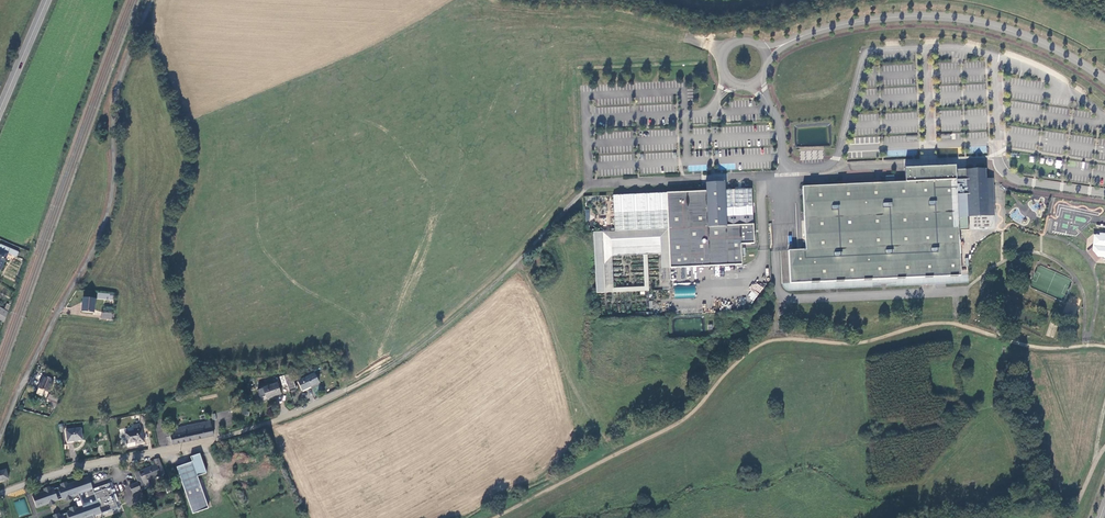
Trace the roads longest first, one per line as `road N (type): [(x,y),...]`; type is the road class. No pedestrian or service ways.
road 1 (track): [(1104,346),(1041,348),(944,323),(861,343),(770,340),(678,424),(495,517)]
road 2 (unclassified): [(0,438),(103,226),(116,90),(152,0)]
road 3 (residential): [(347,390),(228,436),(59,472),(0,494)]
road 4 (unclassified): [(1104,79),(1043,44),(962,19),(866,20),(789,42)]
road 5 (track): [(347,390),(463,310),(590,184)]
road 6 (unclassified): [(756,42),(731,42),(723,73),(752,84),(767,63)]

